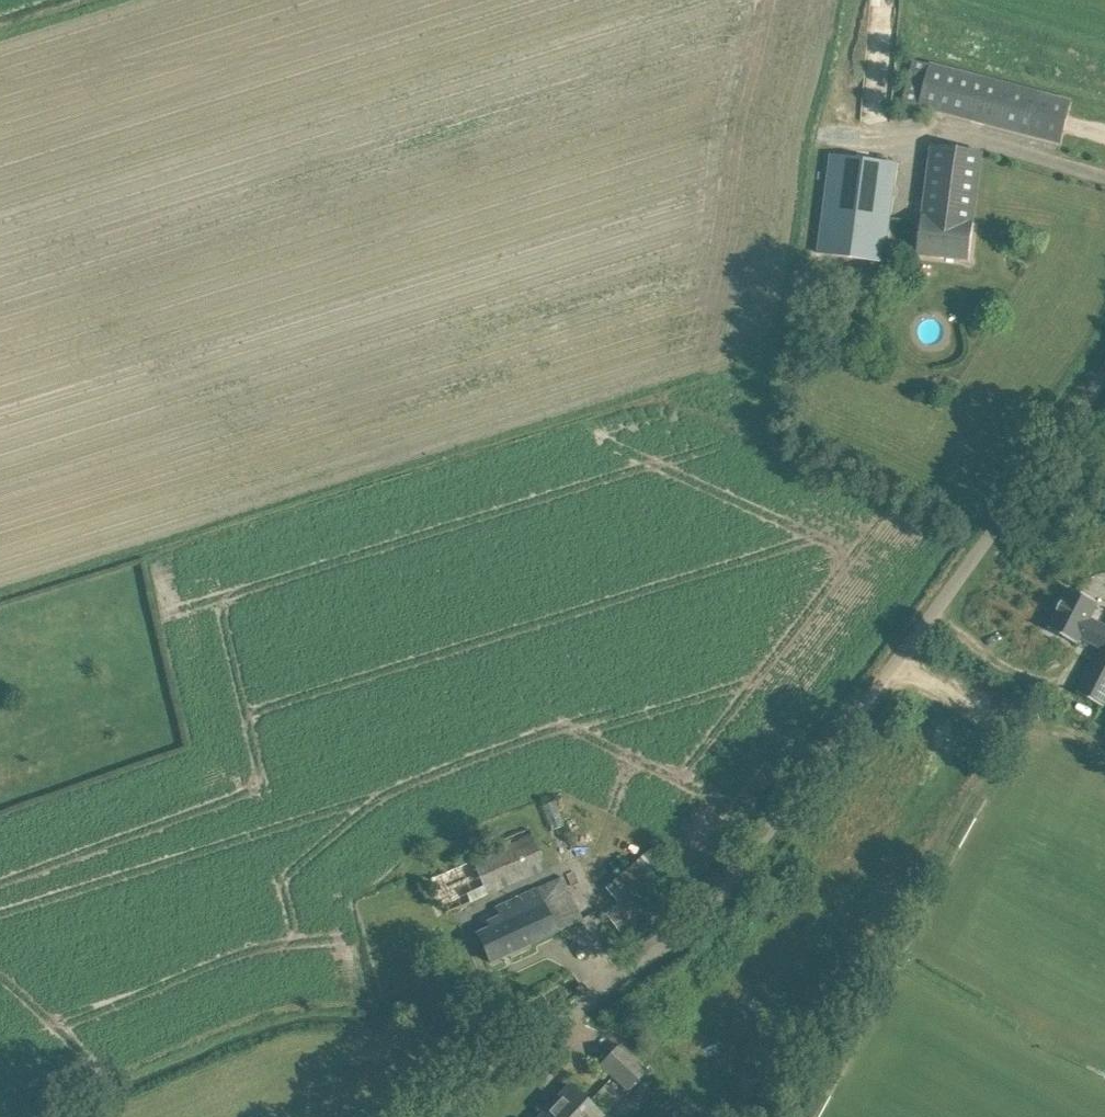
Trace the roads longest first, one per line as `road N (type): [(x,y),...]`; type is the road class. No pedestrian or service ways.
road 1 (unclassified): [(431,1116),(685,931),(1104,374)]

